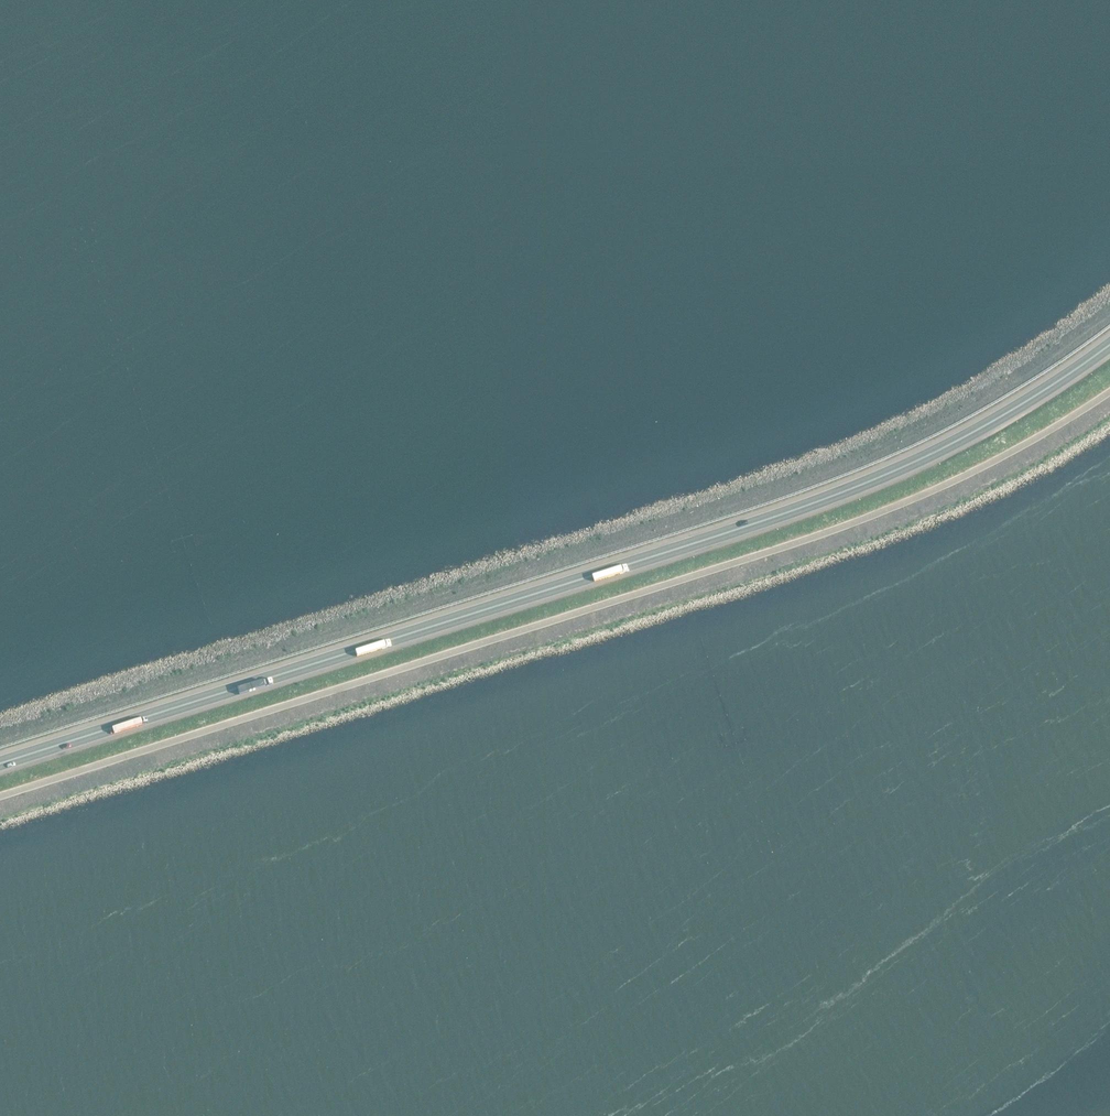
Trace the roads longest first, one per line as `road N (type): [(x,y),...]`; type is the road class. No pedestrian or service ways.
road 1 (trunk): [(0,771),(816,509),(940,457),(1109,354)]

